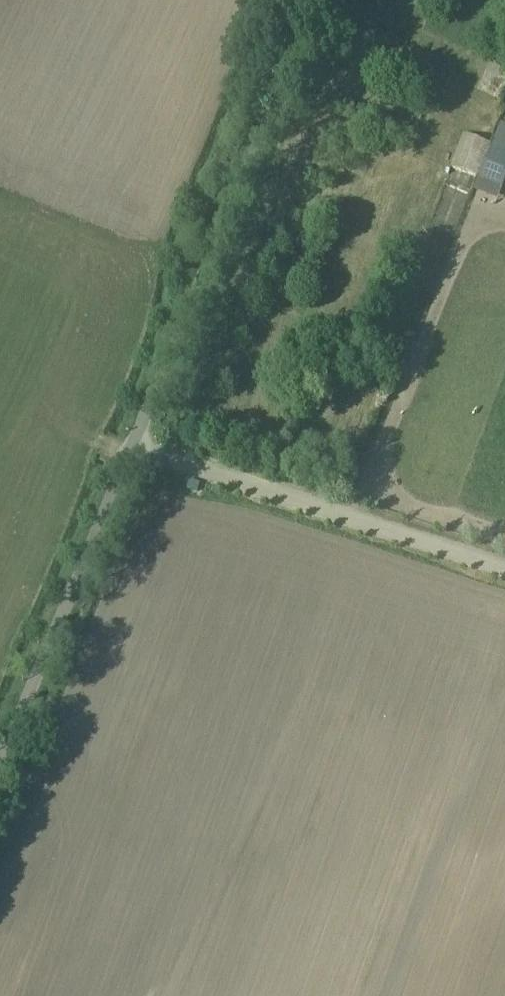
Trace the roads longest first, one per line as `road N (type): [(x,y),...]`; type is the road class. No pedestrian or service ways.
road 1 (unclassified): [(126,437),(313,0)]
road 2 (residential): [(126,437),(156,456),(504,571)]
road 3 (unclassified): [(0,737),(126,437)]

